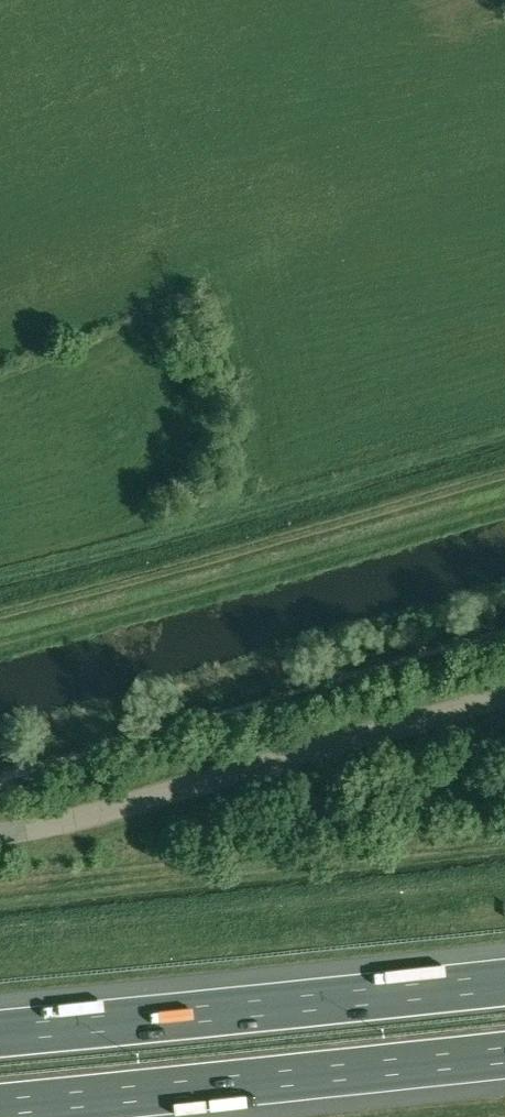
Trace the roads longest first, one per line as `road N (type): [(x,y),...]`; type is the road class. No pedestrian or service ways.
road 1 (tertiary): [(504,697),(0,835)]
road 2 (motorway): [(0,1109),(504,1055)]
road 3 (motorway): [(504,982),(0,1032)]

